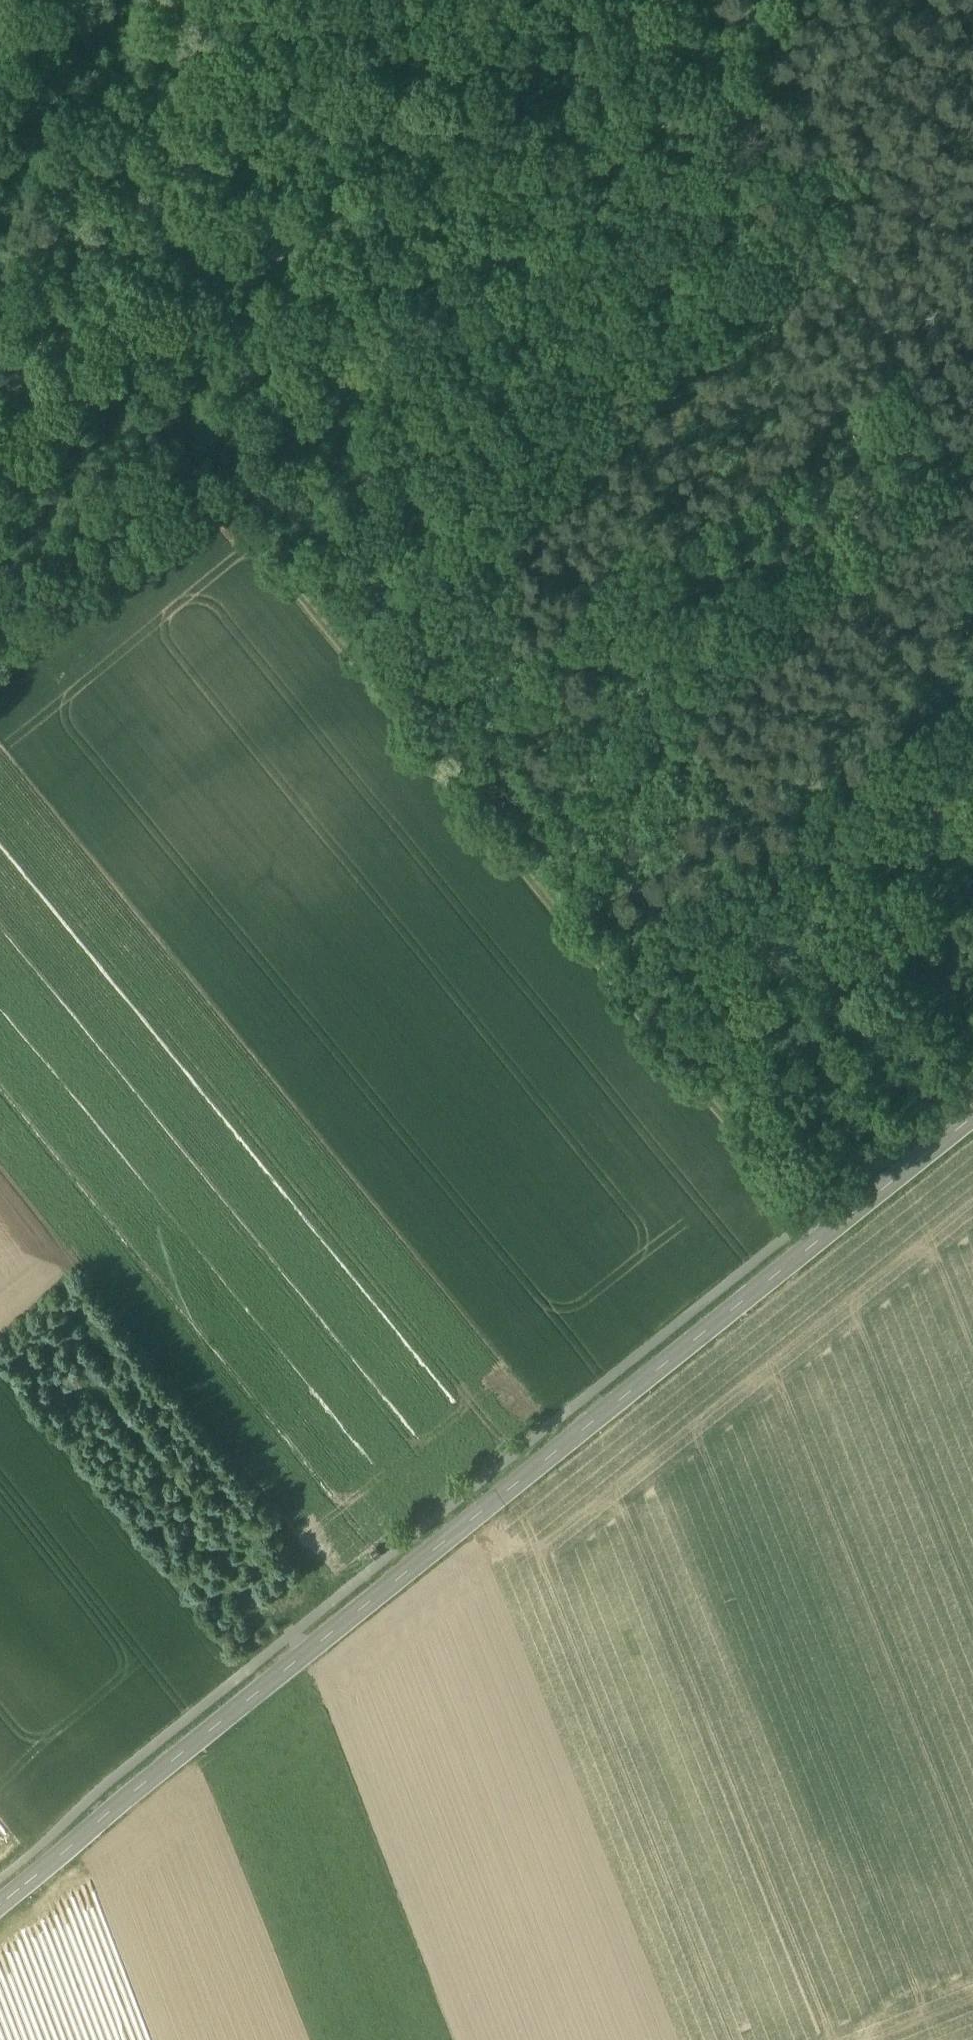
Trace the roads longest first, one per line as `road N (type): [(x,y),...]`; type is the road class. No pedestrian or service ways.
road 1 (tertiary): [(0,1904),(972,1114)]
road 2 (track): [(0,671),(766,43)]
road 3 (track): [(827,1233),(224,490)]
road 4 (track): [(972,490),(696,0)]

